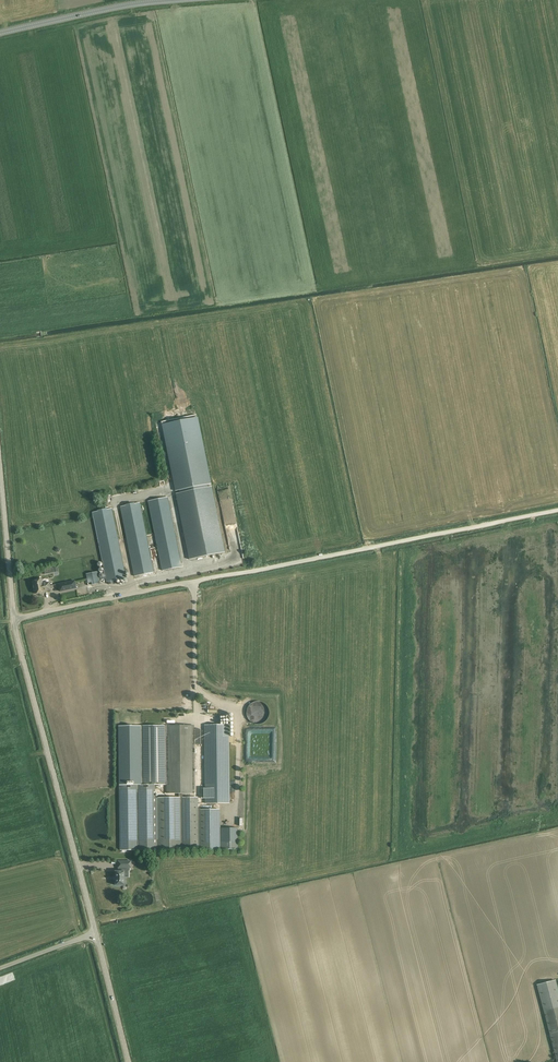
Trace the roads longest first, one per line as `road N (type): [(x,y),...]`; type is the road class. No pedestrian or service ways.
road 1 (track): [(557,508),(207,577)]
road 2 (unclassified): [(95,933),(14,619)]
road 3 (unclassified): [(14,619),(207,577)]
road 4 (tertiary): [(0,32),(158,0)]
road 5 (unclassified): [(14,619),(0,463)]
road 6 (unclassified): [(128,1061),(95,933)]

